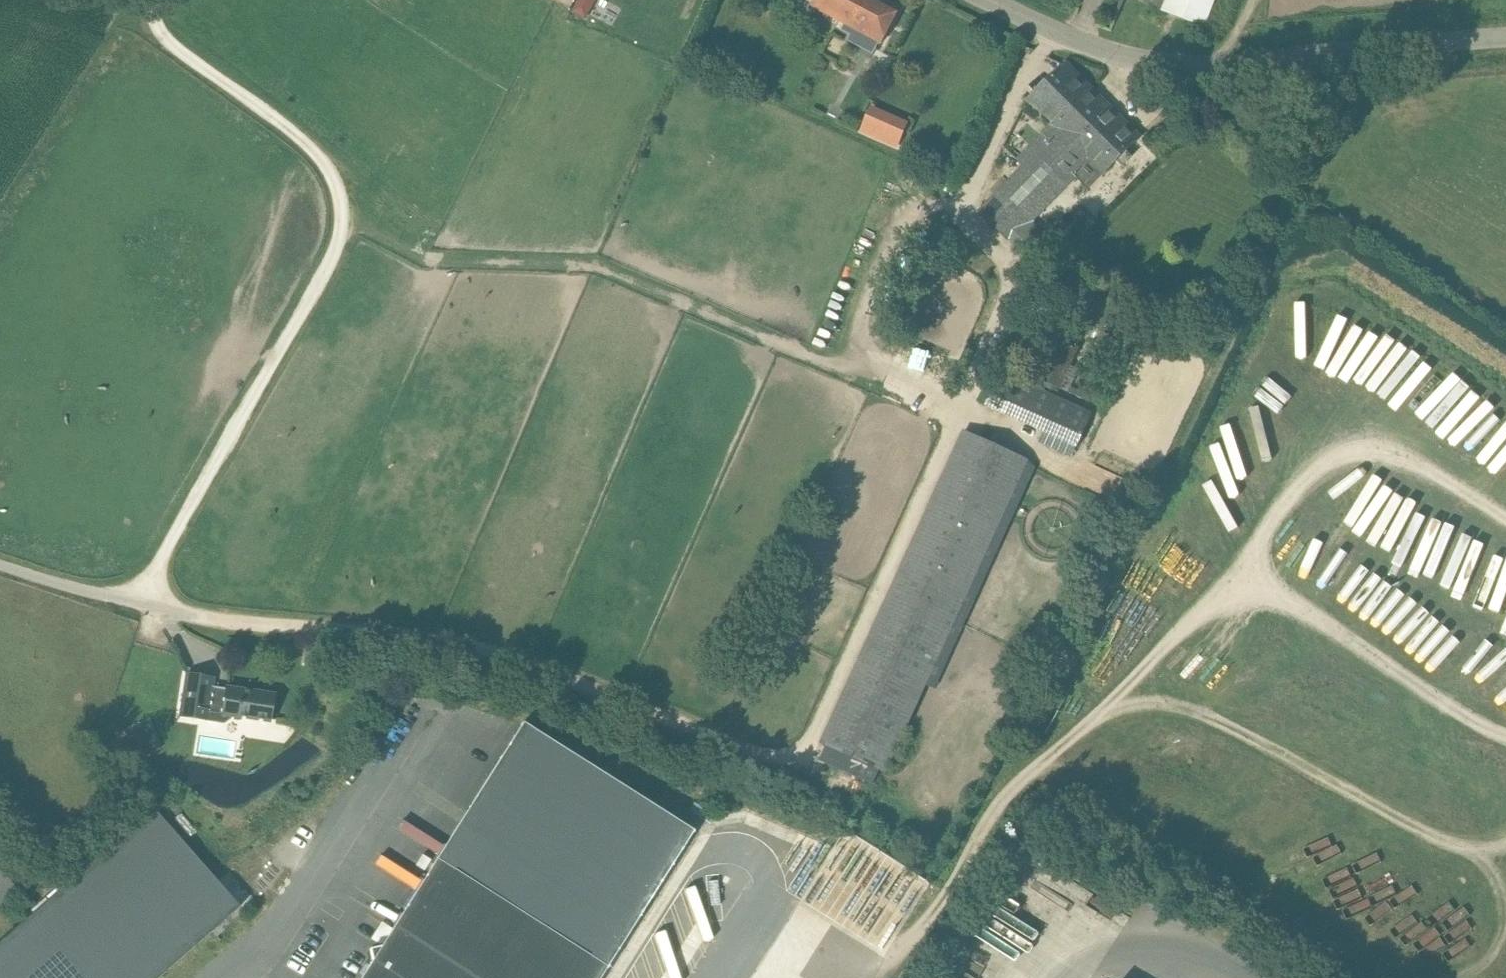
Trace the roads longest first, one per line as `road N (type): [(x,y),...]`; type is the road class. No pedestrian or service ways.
road 1 (track): [(150,0),(157,26),(318,150),(345,195),(343,239),(227,438),(153,596)]
road 2 (unclassified): [(1505,44),(1152,68),(995,0)]
road 3 (track): [(0,564),(109,595),(153,596)]

